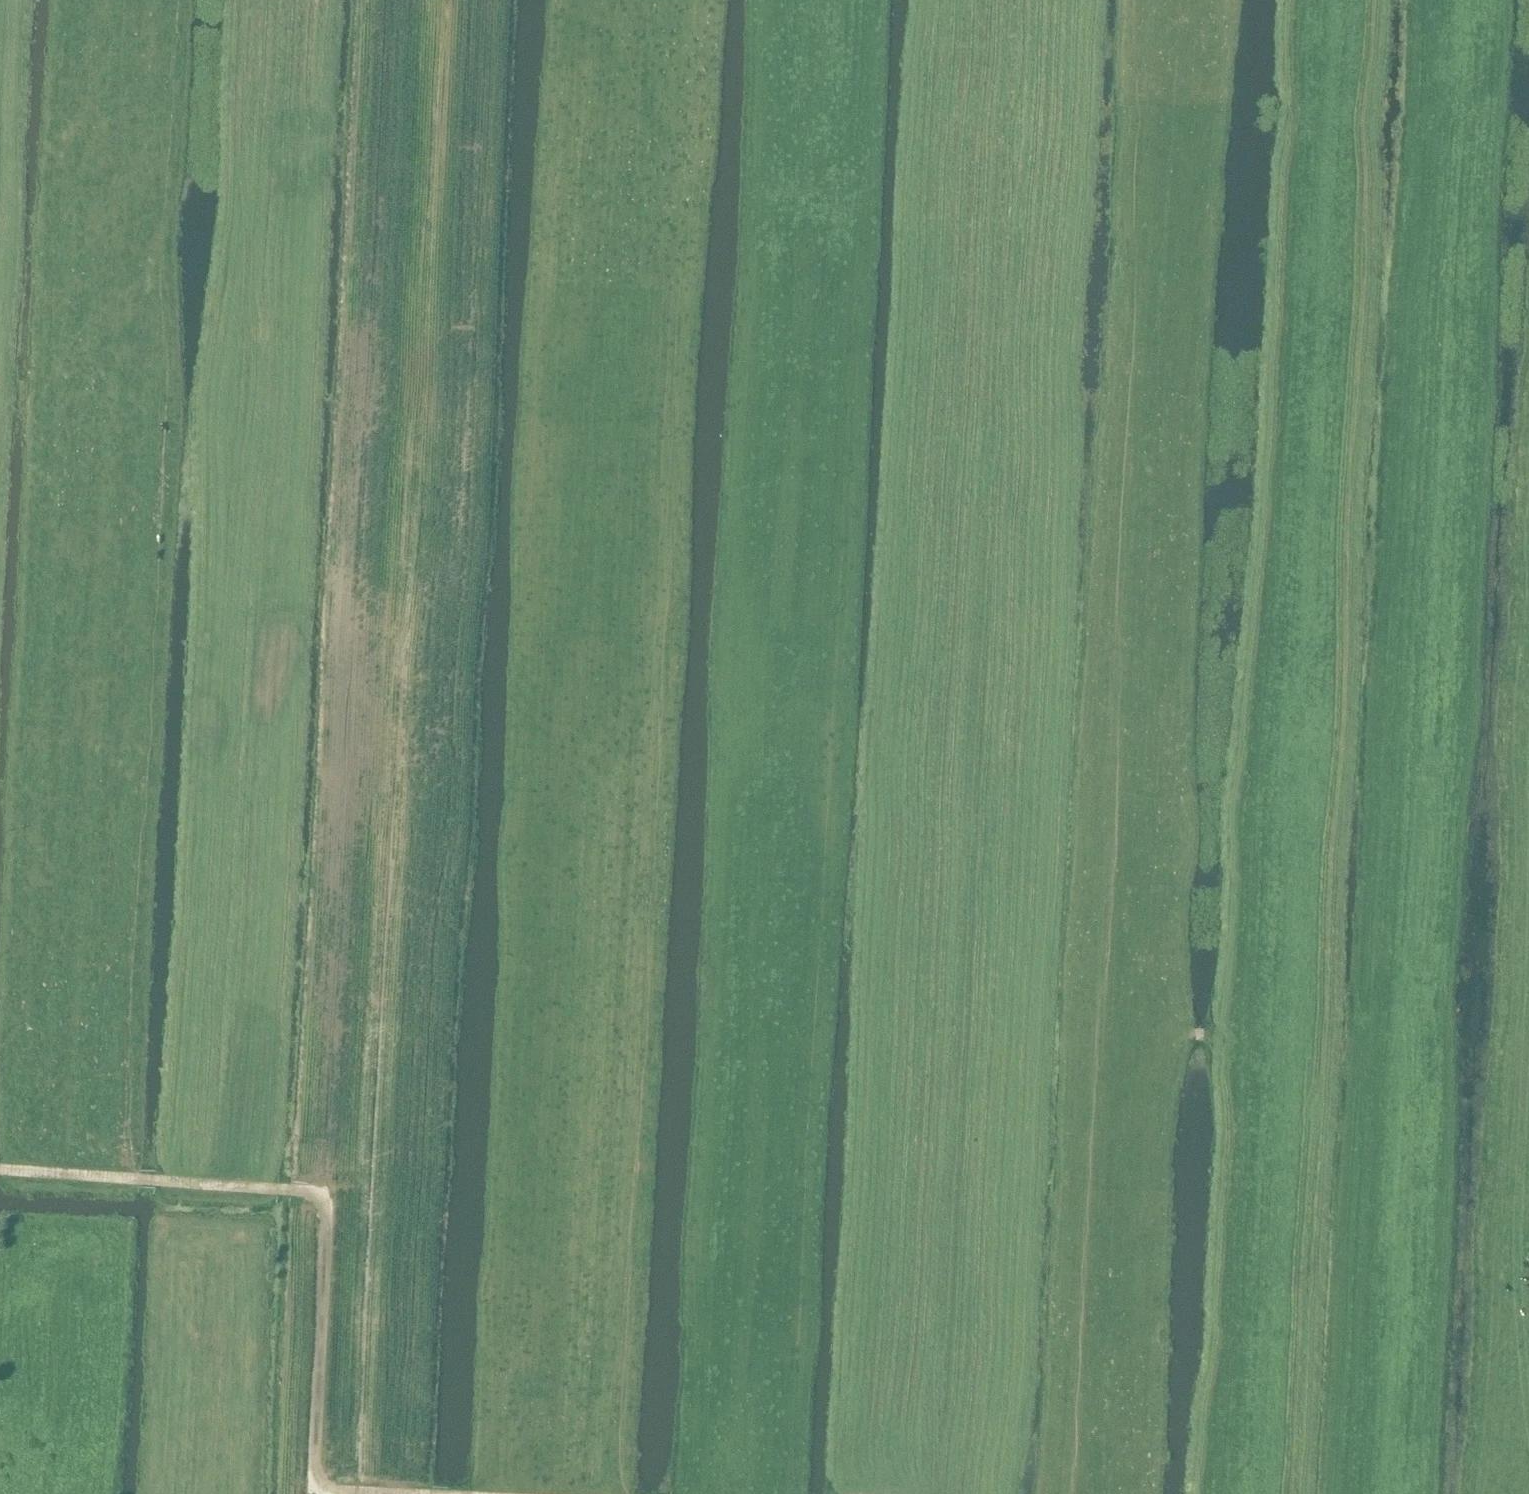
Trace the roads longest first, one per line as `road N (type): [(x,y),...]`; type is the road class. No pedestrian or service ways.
road 1 (track): [(540,1493),(307,1479),(326,1195),(0,1175)]

